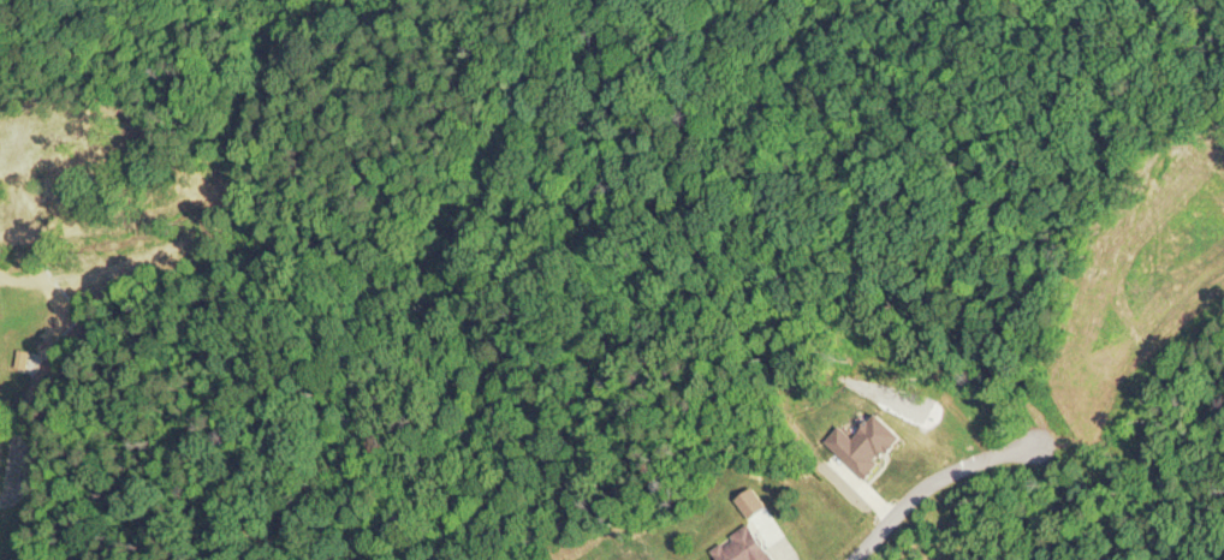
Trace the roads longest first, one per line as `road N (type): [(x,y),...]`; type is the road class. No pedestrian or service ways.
road 1 (track): [(1032,443),(1145,340),(1223,236)]
road 2 (residential): [(858,559),(939,473),(1032,443)]

